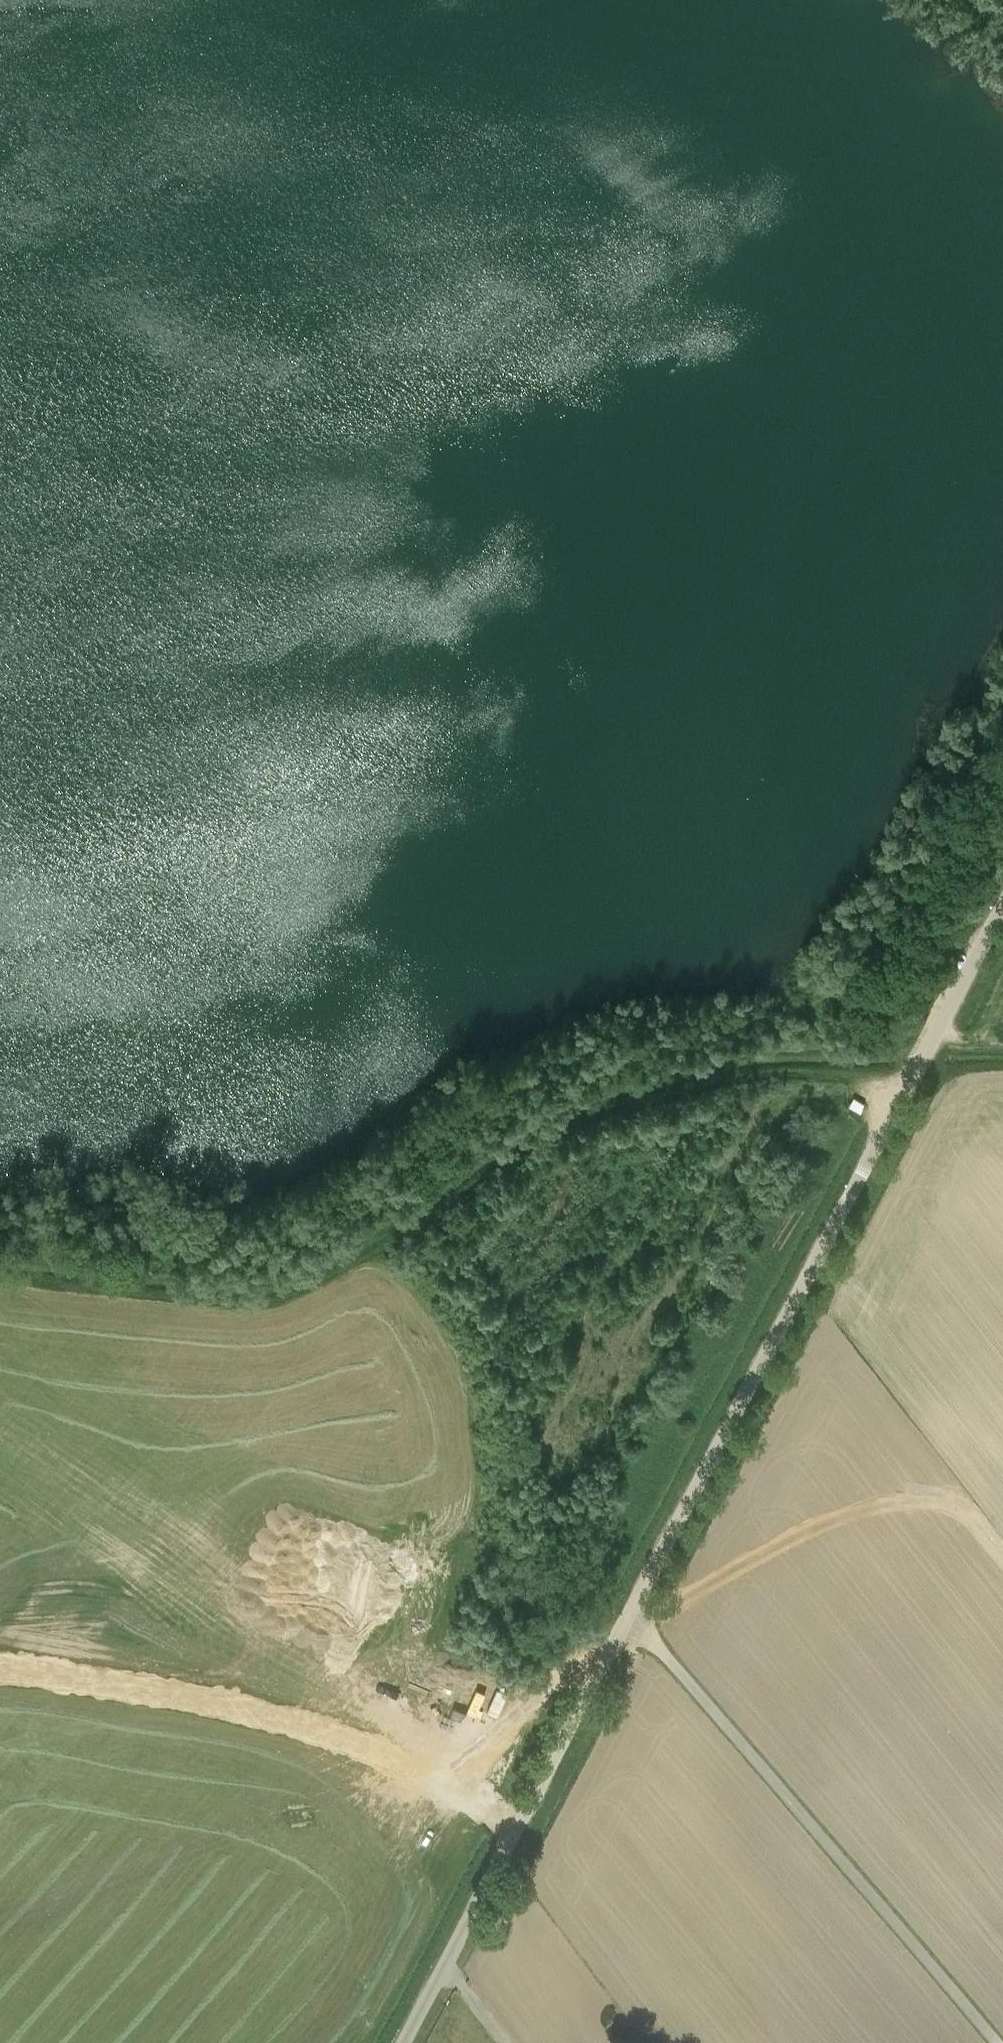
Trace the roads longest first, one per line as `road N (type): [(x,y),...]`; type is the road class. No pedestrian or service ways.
road 1 (unclassified): [(631,1606),(1002,904)]
road 2 (unclassified): [(1001,2042),(631,1606)]
road 3 (unclassified): [(402,2042),(631,1606)]

